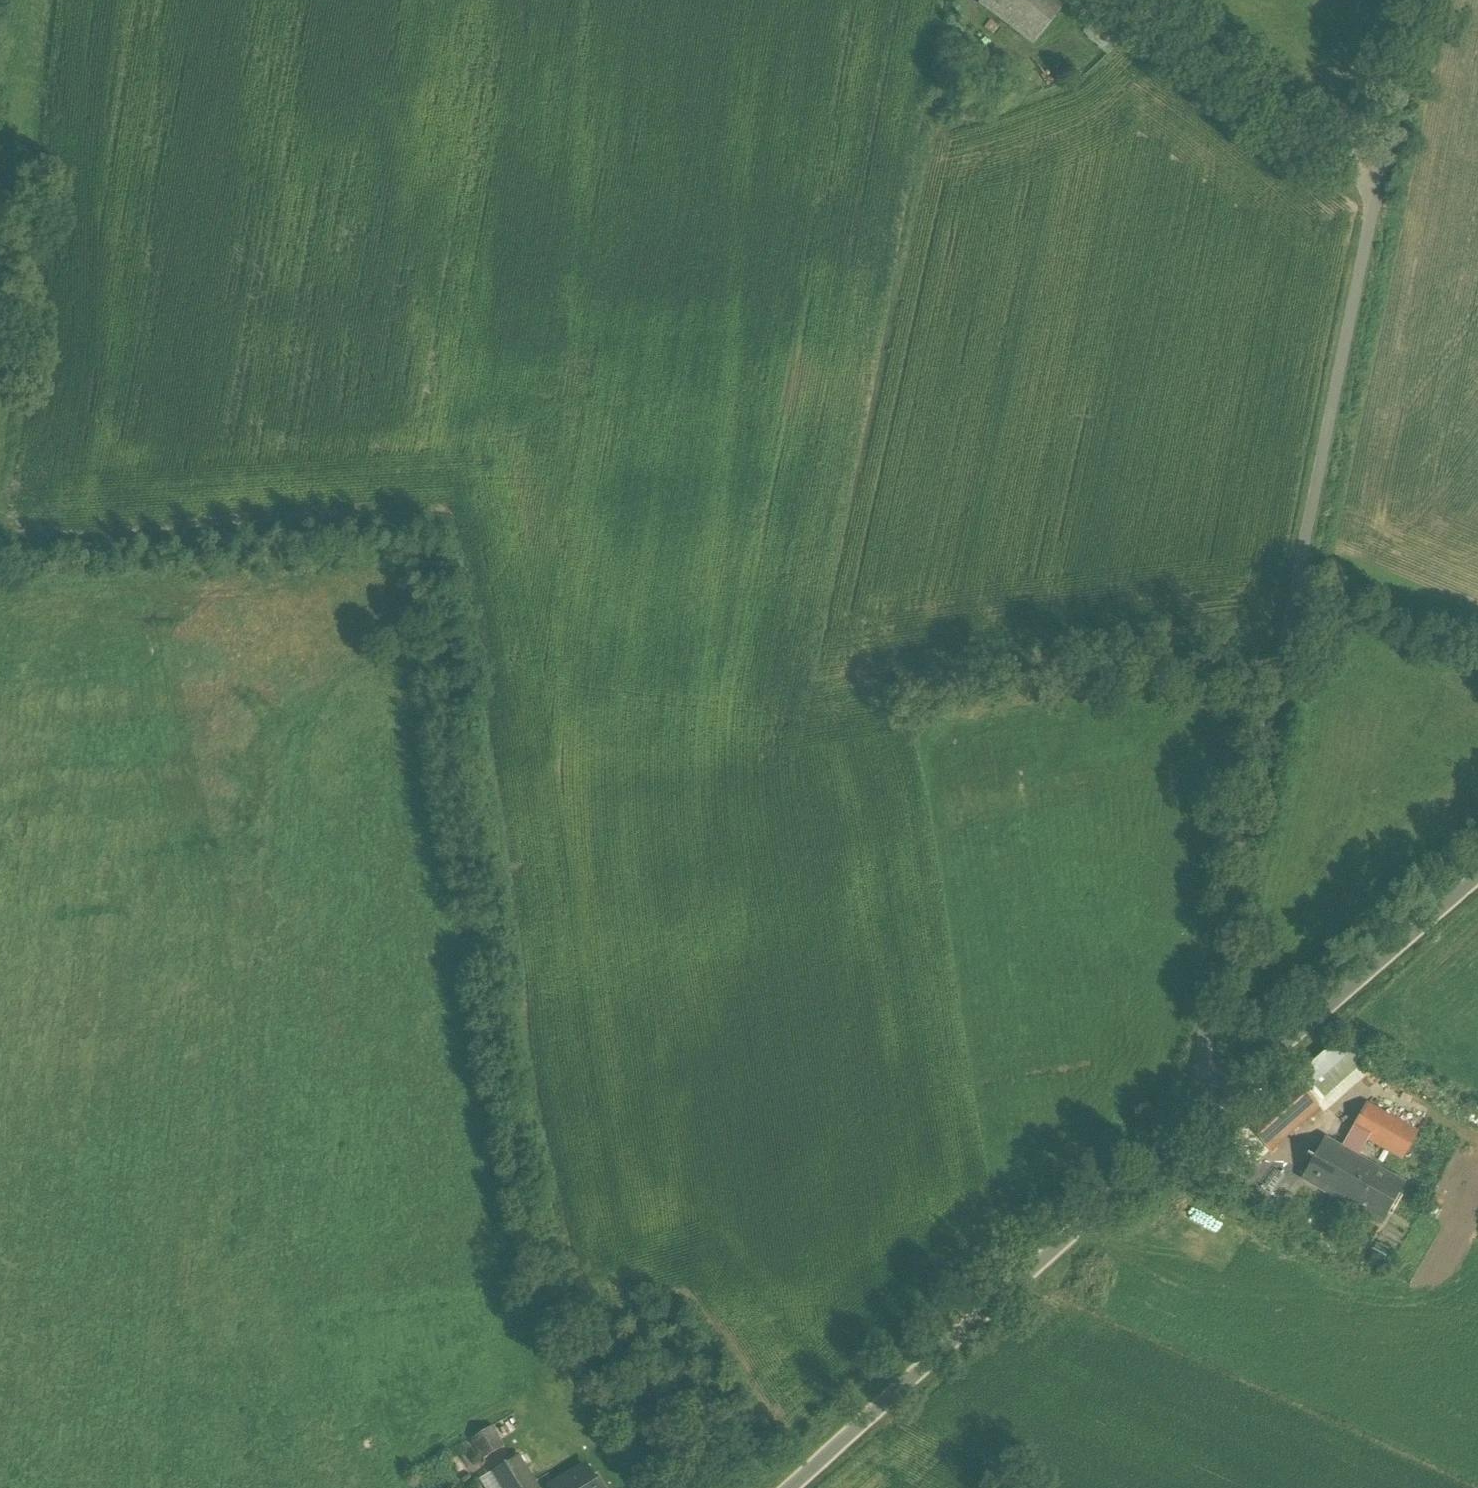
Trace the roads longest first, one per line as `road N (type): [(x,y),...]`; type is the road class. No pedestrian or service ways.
road 1 (unclassified): [(1201,1113),(1200,1068),(1225,930),(1374,173)]
road 2 (unclassified): [(1201,1113),(786,1487)]
road 3 (unclassified): [(1477,872),(1201,1113)]
road 4 (unclassified): [(1142,0),(1374,173)]
road 5 (unclassified): [(1374,173),(1412,0)]

